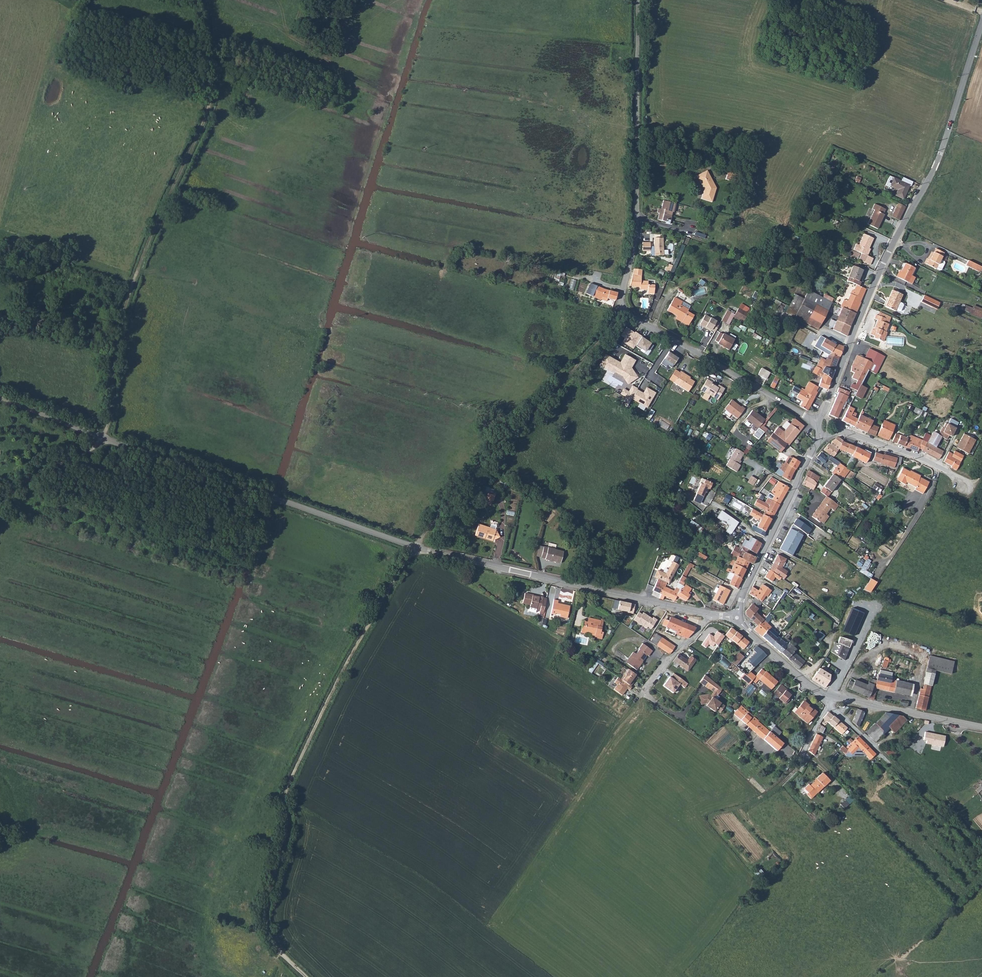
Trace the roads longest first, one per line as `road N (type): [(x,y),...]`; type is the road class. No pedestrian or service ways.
road 1 (track): [(622,302),(591,352),(452,490),(345,666),(292,774),(264,911),(277,949),(306,976)]
road 2 (tertiary): [(709,614),(413,546),(0,397)]
road 3 (track): [(103,436),(125,306),(213,94),(204,0)]
road 4 (unclassified): [(672,338),(630,316),(622,302),(636,227),(637,0)]
road 5 (residential): [(927,184),(876,282),(818,425)]
road 6 (track): [(509,889),(639,696)]
road 7 (track): [(785,860),(747,866),(711,824),(712,815),(749,804),(795,769)]
road 8 (residential): [(819,438),(738,612)]
road 9 (unclassified): [(818,425),(672,338)]
road 10 (unclassified): [(981,26),(927,184)]
road 11 (tertiary): [(981,727),(829,695)]
road 12 (track): [(880,755),(981,857)]
road 13 (track): [(0,503),(110,439)]
road 14 (residential): [(936,466),(929,495),(876,576)]
road 15 (residential): [(819,438),(846,432),(936,466)]

